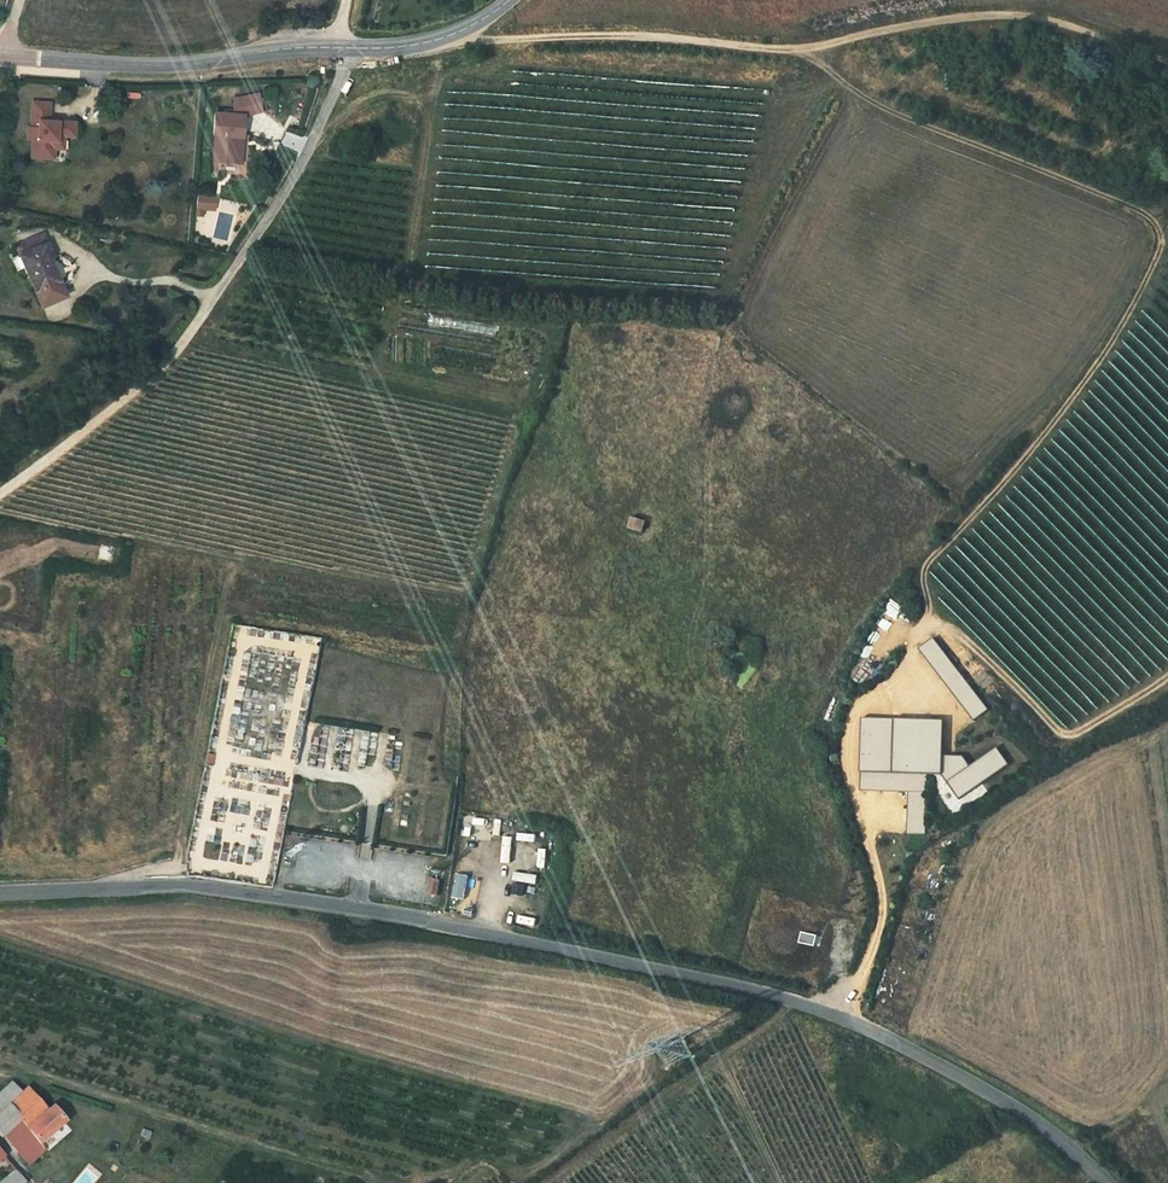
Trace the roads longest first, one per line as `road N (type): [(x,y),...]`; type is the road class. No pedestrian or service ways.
road 1 (tertiary): [(0,893),(186,882),(474,928),(755,988),(998,1091),(1112,1182)]
road 2 (track): [(809,51),(863,97),(1136,208),(1156,226),(1161,245),(1045,437),(929,559),(924,630)]
road 3 (track): [(440,38),(448,53),(598,36),(809,51),(985,17),(1051,21),(1167,69)]
road 4 (unclassified): [(0,493),(170,360),(307,154),(344,70),(339,47)]
road 5 (tertiary): [(6,56),(161,63),(339,47)]
road 6 (track): [(1065,732),(948,624),(924,630)]
road 7 (tertiary): [(339,47),(440,38),(511,0)]

